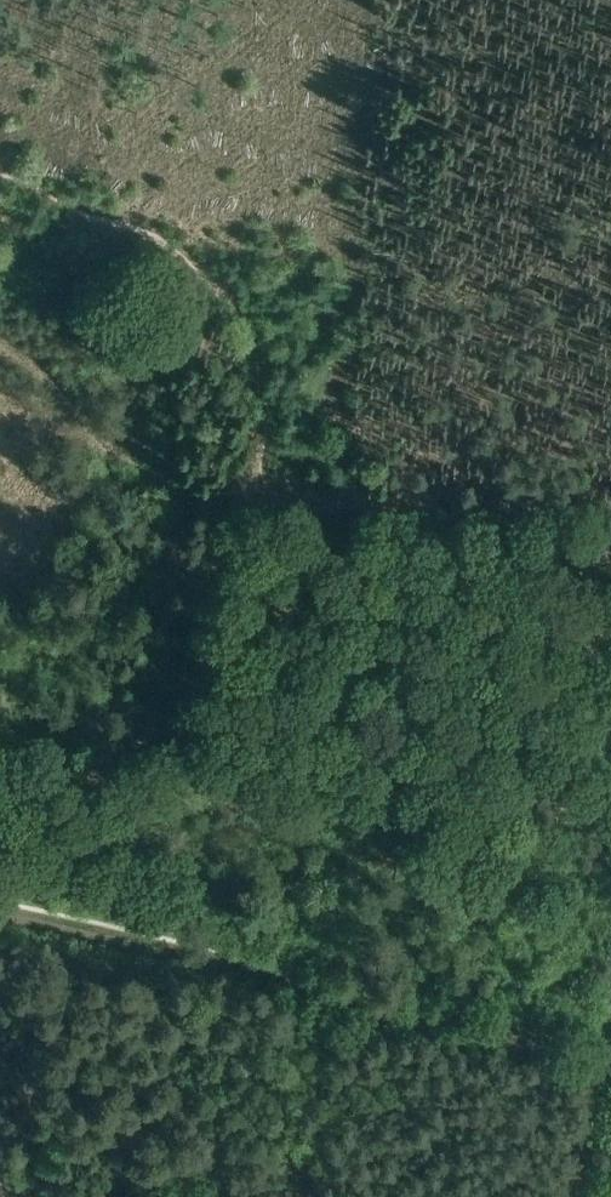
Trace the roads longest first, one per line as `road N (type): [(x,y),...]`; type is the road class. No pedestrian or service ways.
road 1 (track): [(577,1056),(263,972),(0,913)]
road 2 (track): [(610,538),(476,518),(328,513),(290,507),(272,494)]
road 3 (track): [(272,494),(103,443),(0,339)]

